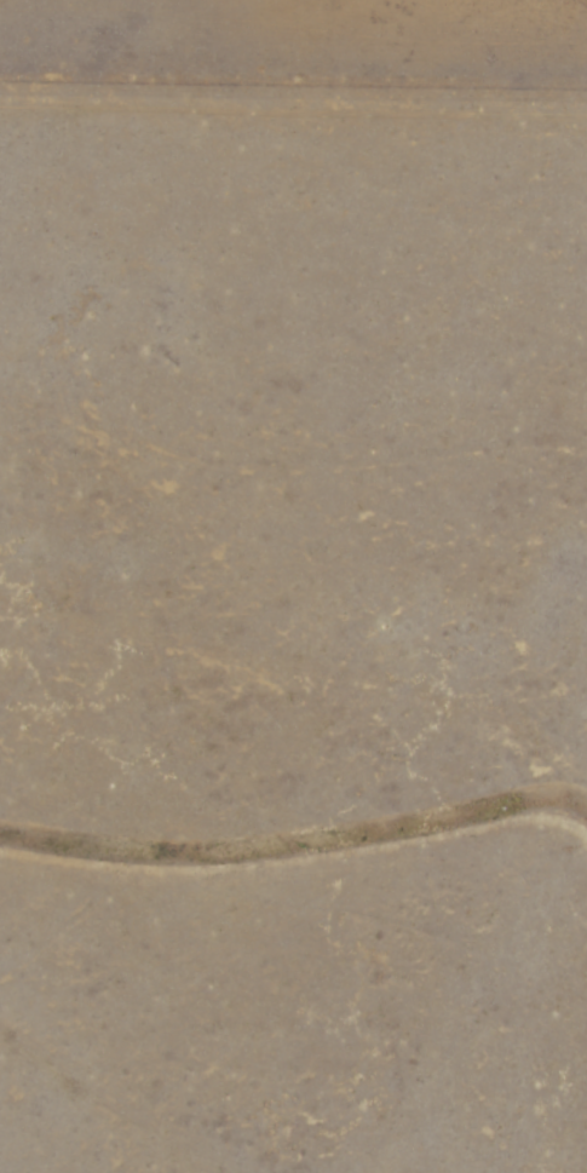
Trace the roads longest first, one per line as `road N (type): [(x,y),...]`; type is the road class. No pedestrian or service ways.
road 1 (residential): [(290,1172),(214,1129),(0,967)]

